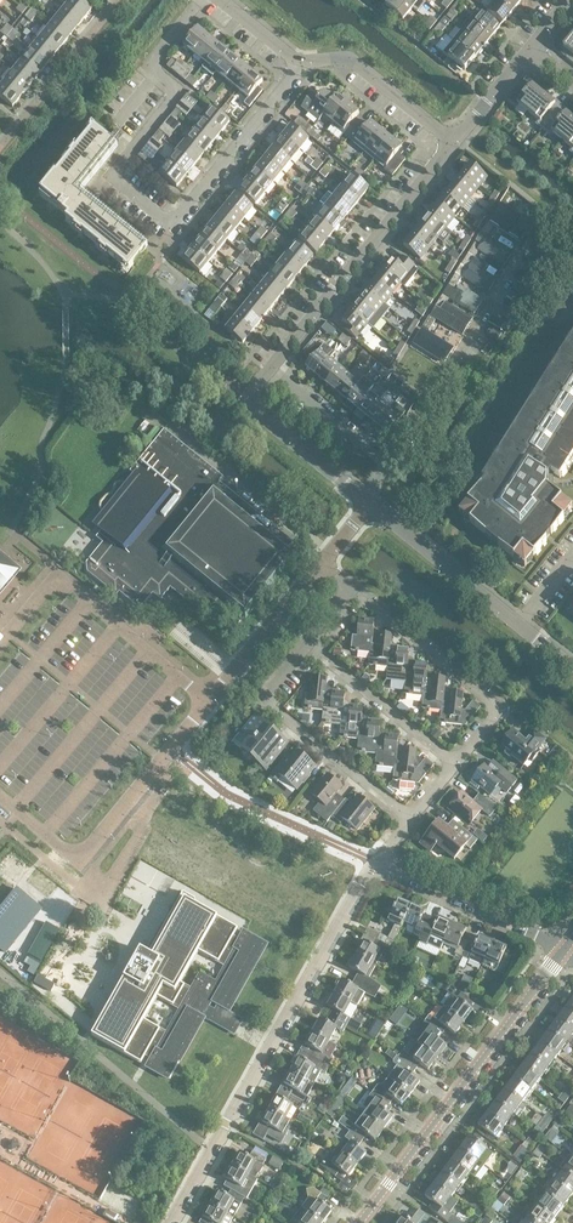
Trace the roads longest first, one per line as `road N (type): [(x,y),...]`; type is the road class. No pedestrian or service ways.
road 1 (residential): [(298,63),(172,222),(152,210),(123,188),(120,172),(172,103),(156,63),(206,0)]
road 2 (residential): [(378,864),(172,1222)]
road 3 (tertiary): [(360,1222),(565,951)]
road 4 (residential): [(271,368),(449,149)]
road 5 (residential): [(391,468),(537,242)]
road 6 (residential): [(572,667),(370,501)]
road 7 (residential): [(457,767),(498,717),(497,705),(353,592)]
road 8 (residential): [(565,951),(378,864)]
road 9 (residential): [(370,501),(257,416),(253,389),(271,368)]
road 10 (residential): [(412,821),(264,700)]
road 11 (residential): [(457,767),(309,646)]
road 12 (residential): [(449,149),(353,69),(326,59),(298,63)]
road 13 (residential): [(264,700),(233,674),(321,566)]
road 14 (residential): [(271,368),(391,468)]
road 15 (residential): [(449,149),(534,52)]

